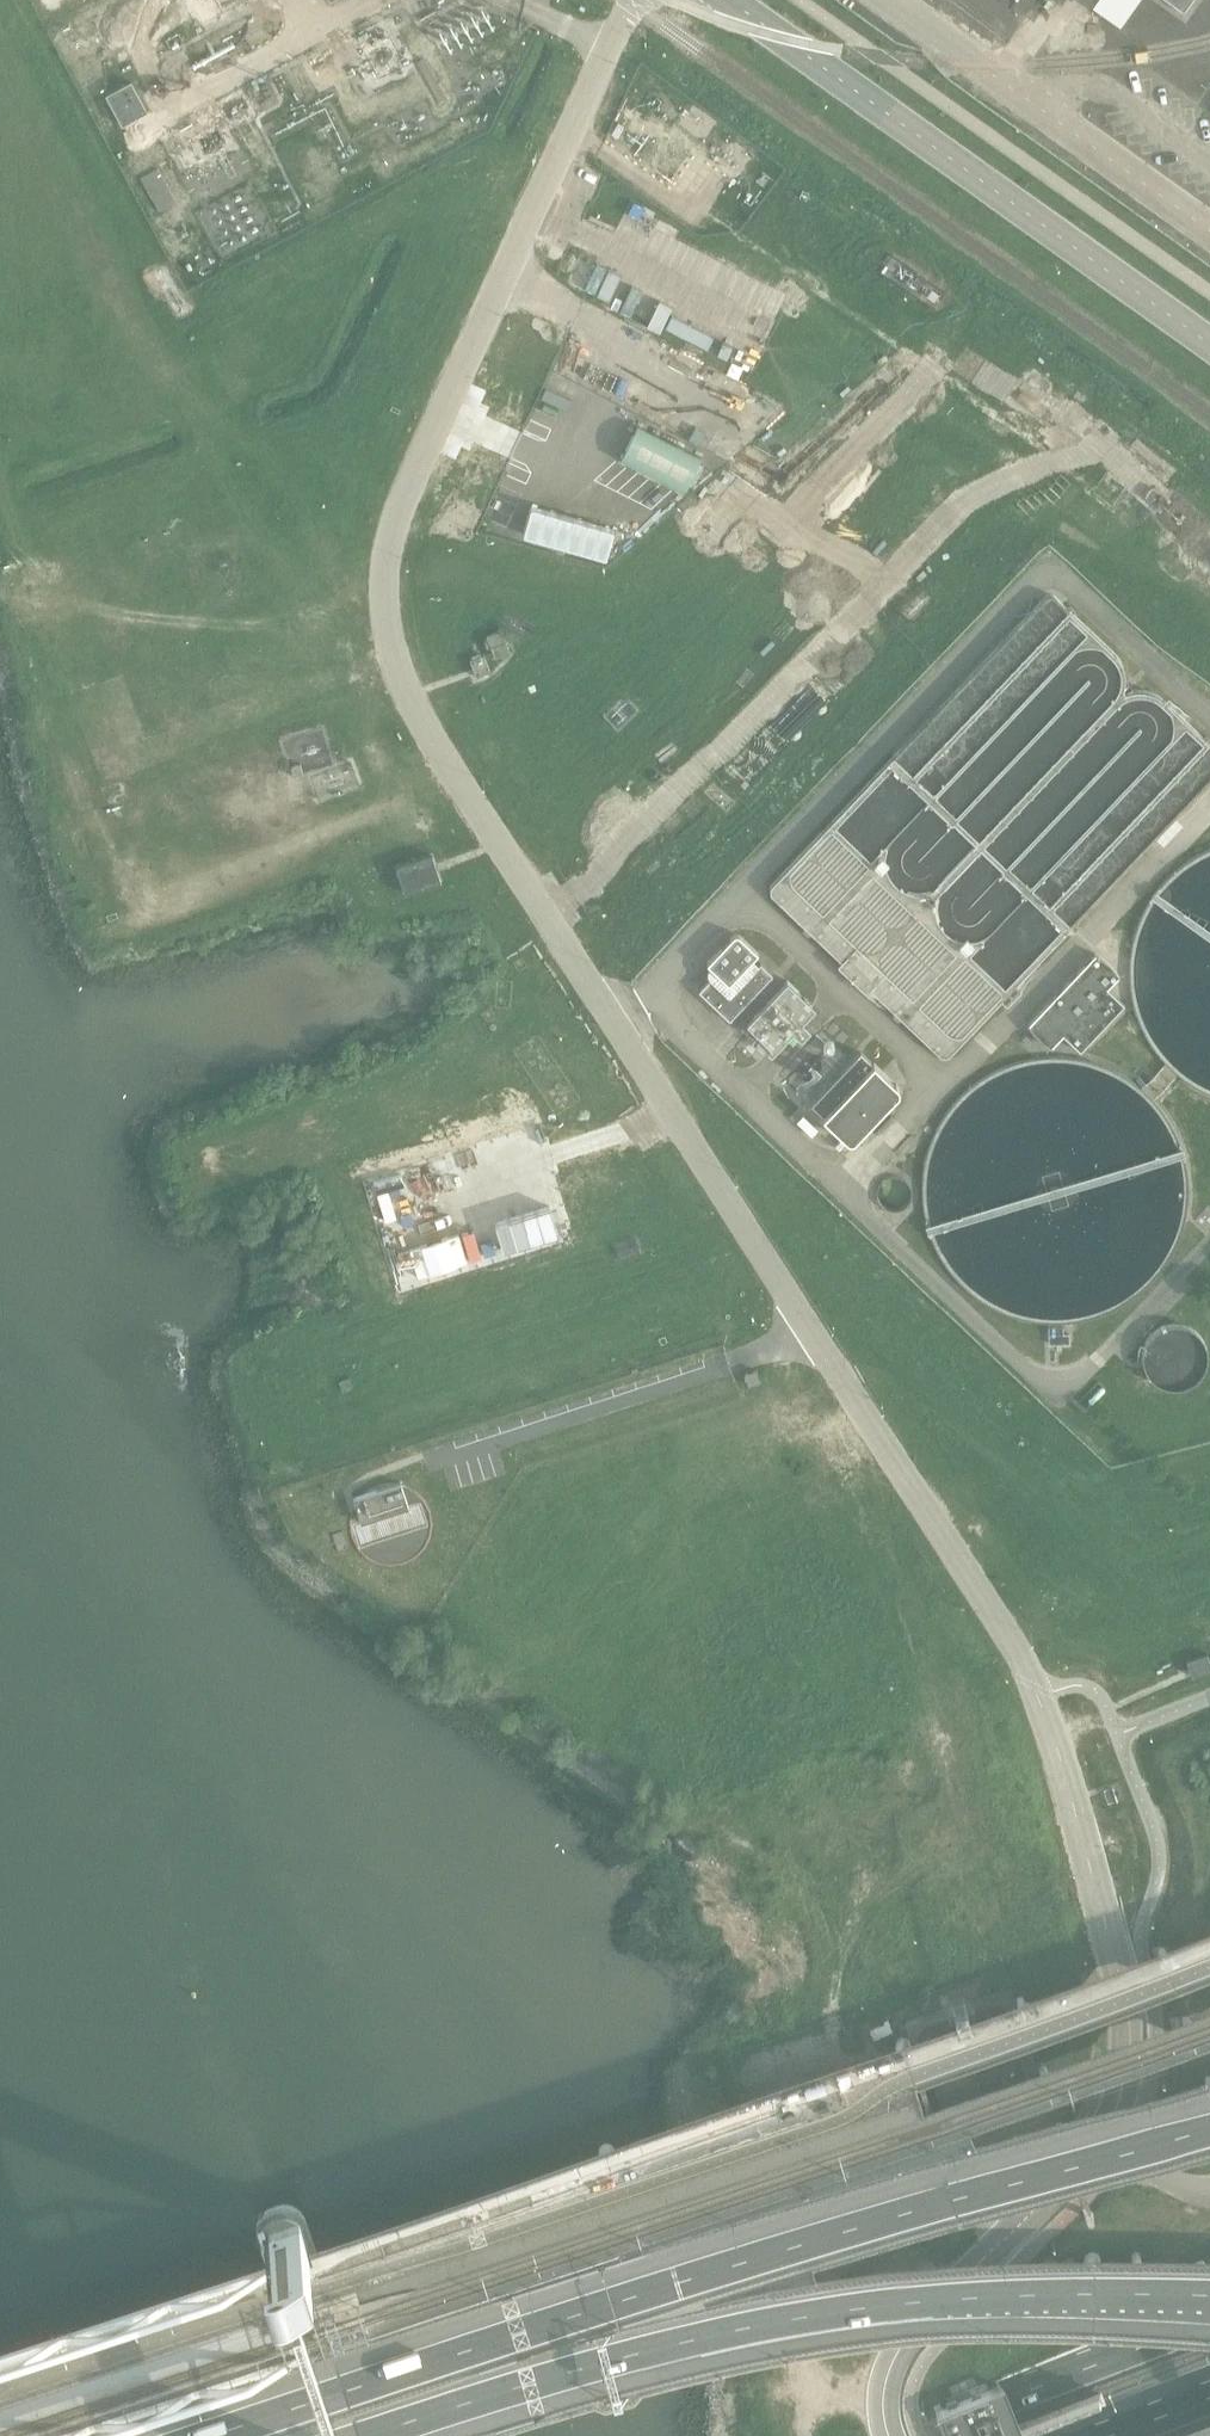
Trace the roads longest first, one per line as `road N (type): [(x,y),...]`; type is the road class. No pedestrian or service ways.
road 1 (unclassified): [(888,2435),(884,2389),(900,2350),(1078,2168),(1118,2110),(1141,2017),(1124,1951),(1041,1699),(1008,1638),(452,769),(398,656),(393,605),(409,524),(637,0)]
road 2 (motorway): [(1209,2113),(809,2223),(134,2435)]
road 3 (motorway): [(312,2435),(528,2367),(732,2316),(950,2288),(1209,2288)]
road 4 (unclassified): [(729,0),(1209,344)]
road 5 (motorway): [(1209,2342),(973,2435)]

